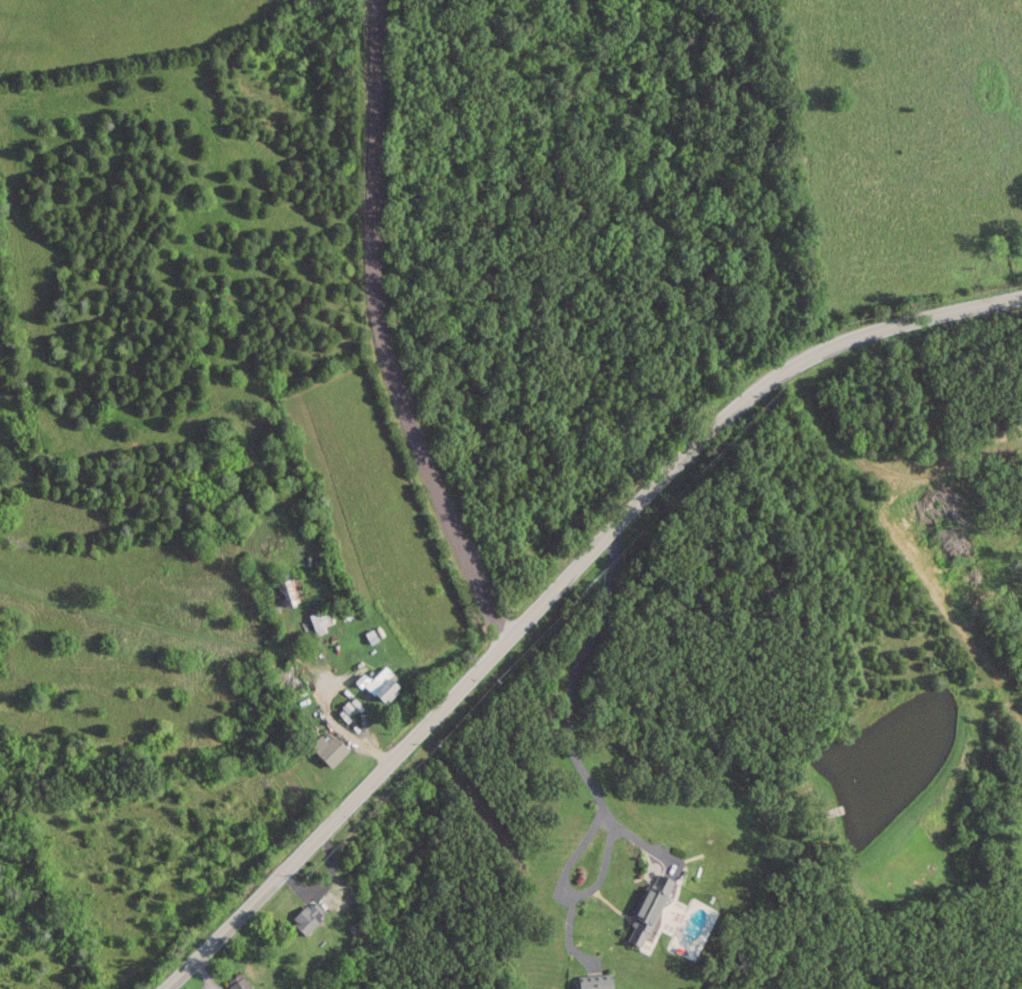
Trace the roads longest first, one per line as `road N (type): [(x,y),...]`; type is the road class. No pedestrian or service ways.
road 1 (tertiary): [(1021,294),(818,349),(716,418),(161,988)]
road 2 (residential): [(498,641),(388,382),(374,303),(376,0)]

